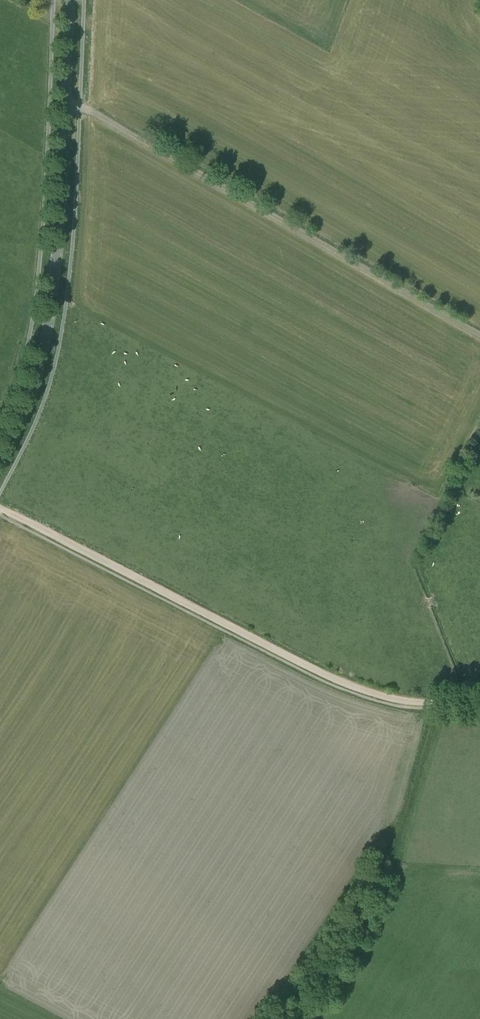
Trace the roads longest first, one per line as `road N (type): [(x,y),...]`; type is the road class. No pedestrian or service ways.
road 1 (track): [(0,509),(333,678),(394,698),(445,701)]
road 2 (tertiary): [(0,458),(41,367),(52,298),(72,0)]

